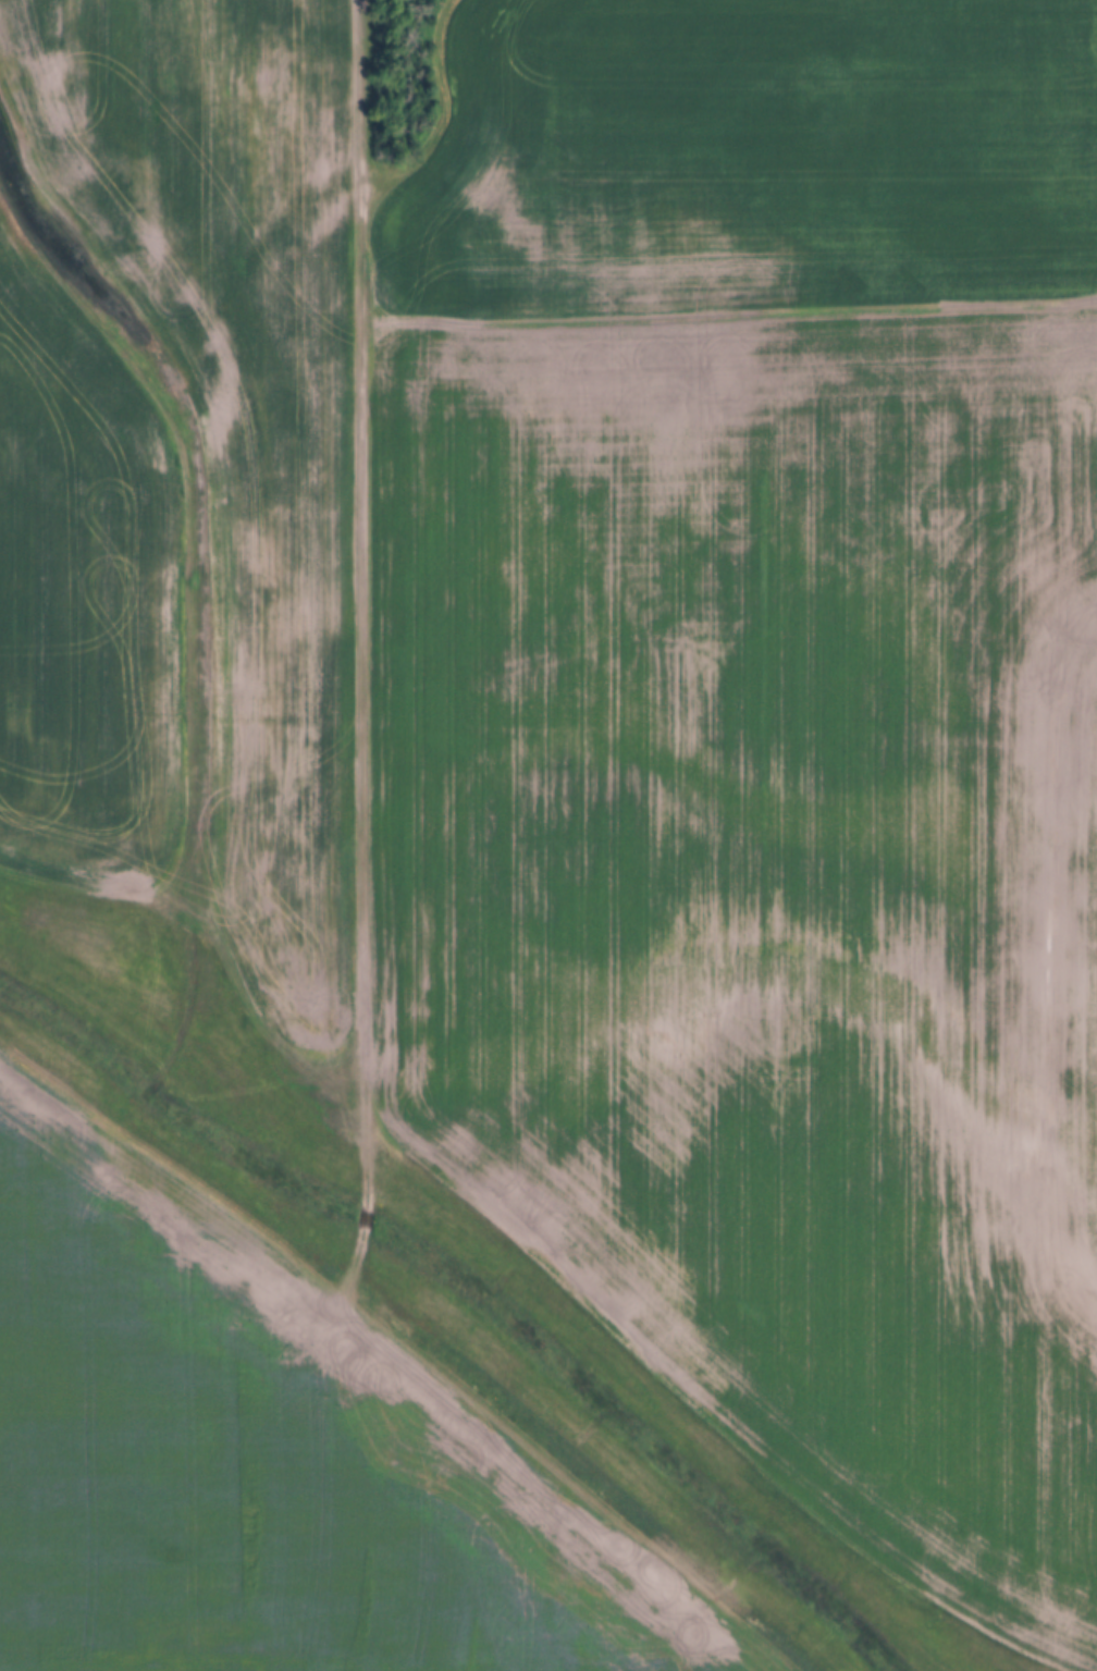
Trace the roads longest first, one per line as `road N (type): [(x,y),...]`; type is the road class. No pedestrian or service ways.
road 1 (track): [(365,1229),(362,0)]

